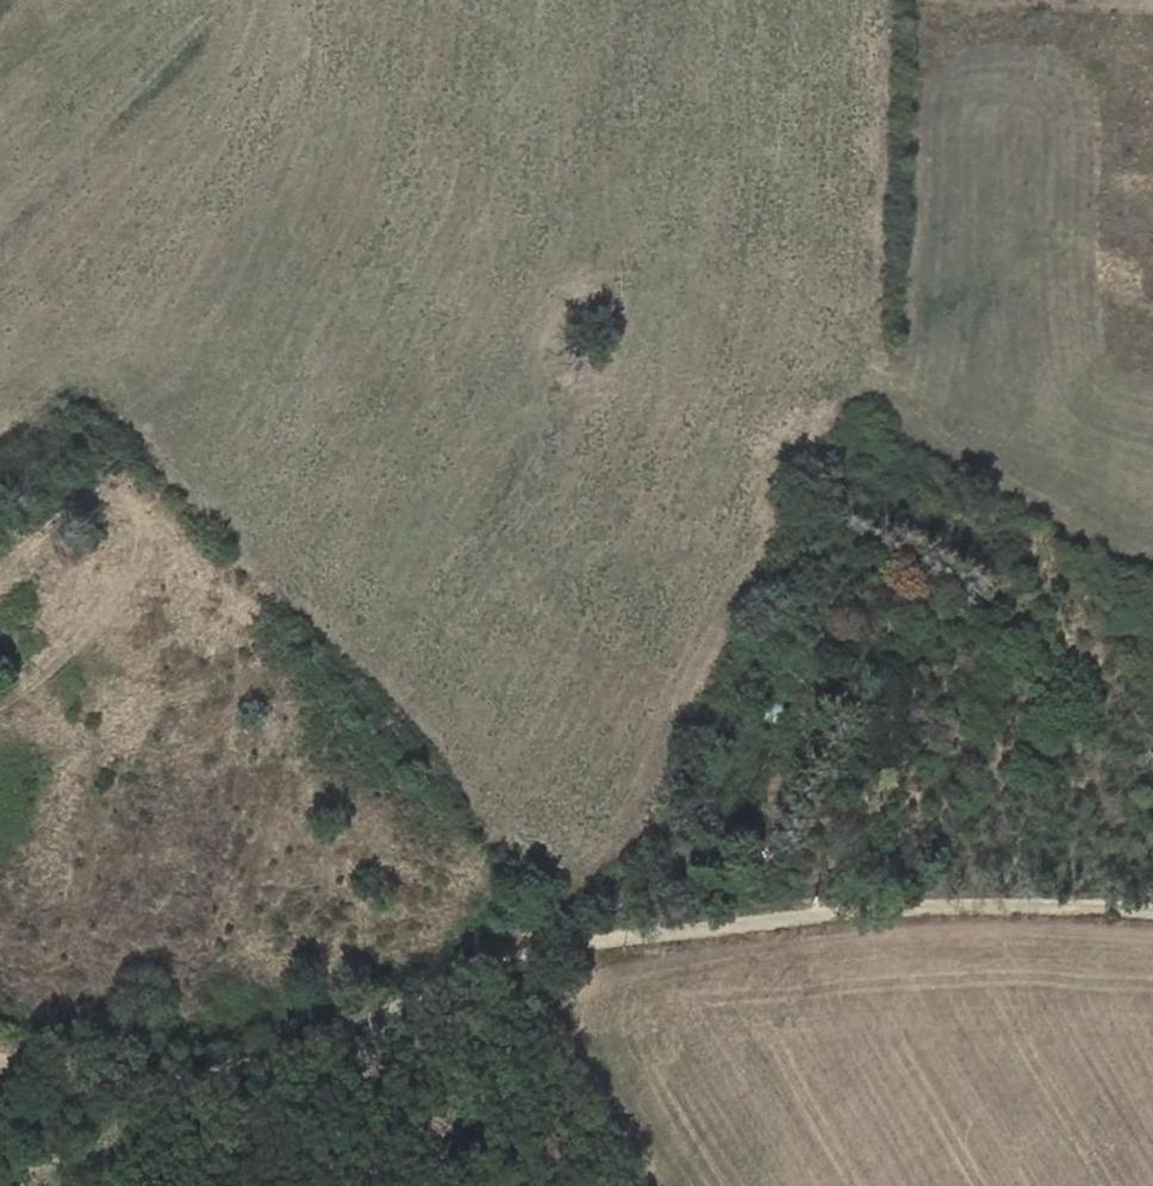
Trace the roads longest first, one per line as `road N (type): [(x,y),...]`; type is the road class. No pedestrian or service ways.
road 1 (track): [(1152,911),(951,908),(561,949),(487,966),(373,1025),(235,1075),(156,1089),(0,1062)]

